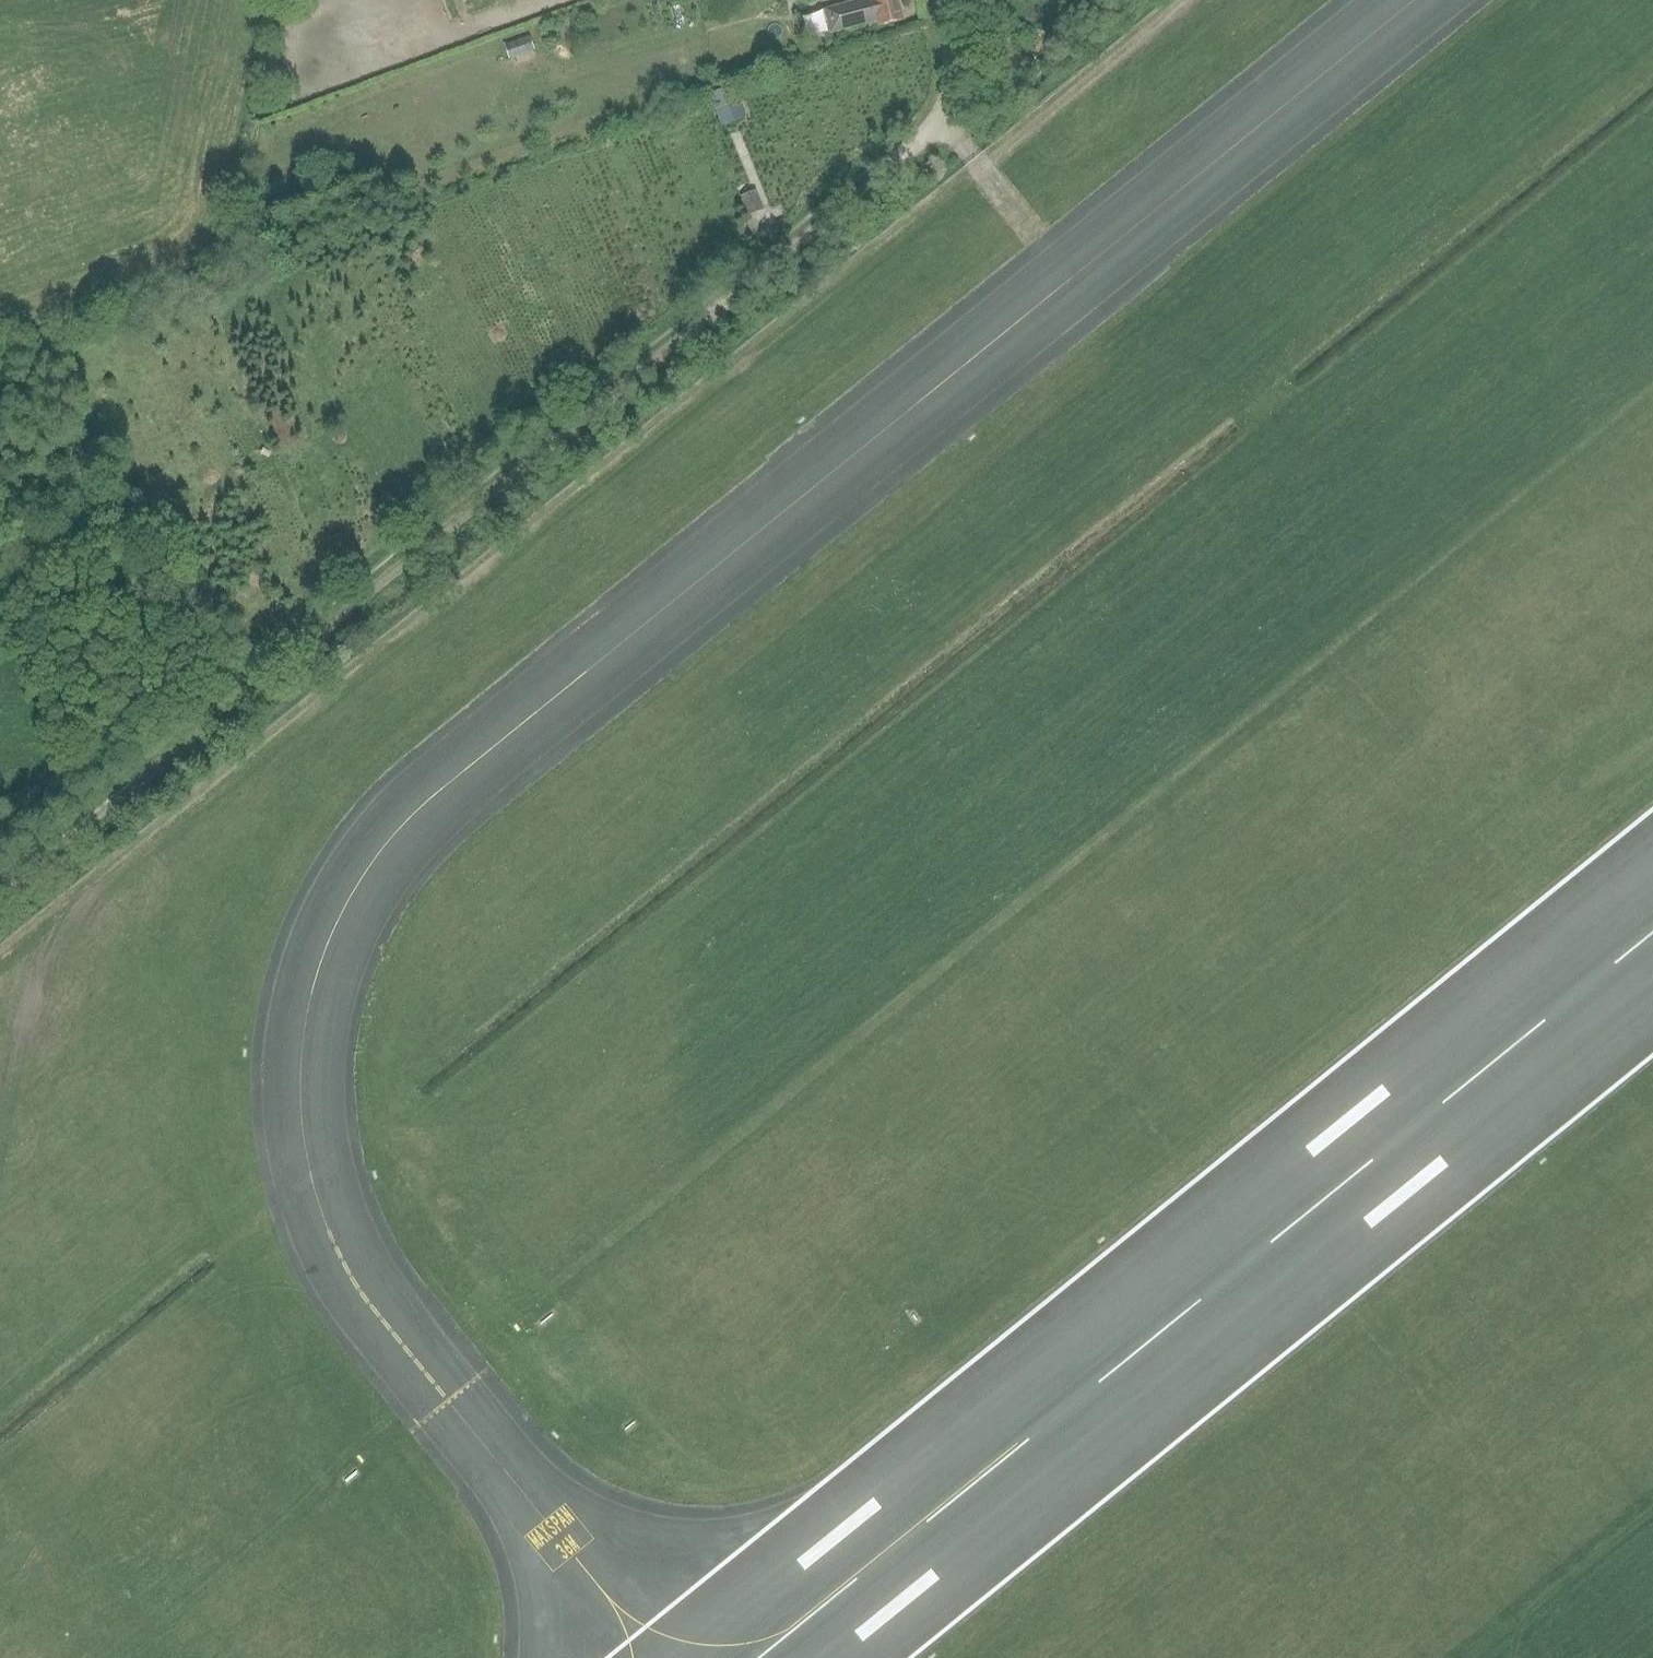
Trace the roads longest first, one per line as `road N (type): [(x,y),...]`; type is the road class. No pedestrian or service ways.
road 1 (track): [(0,895),(948,117)]

